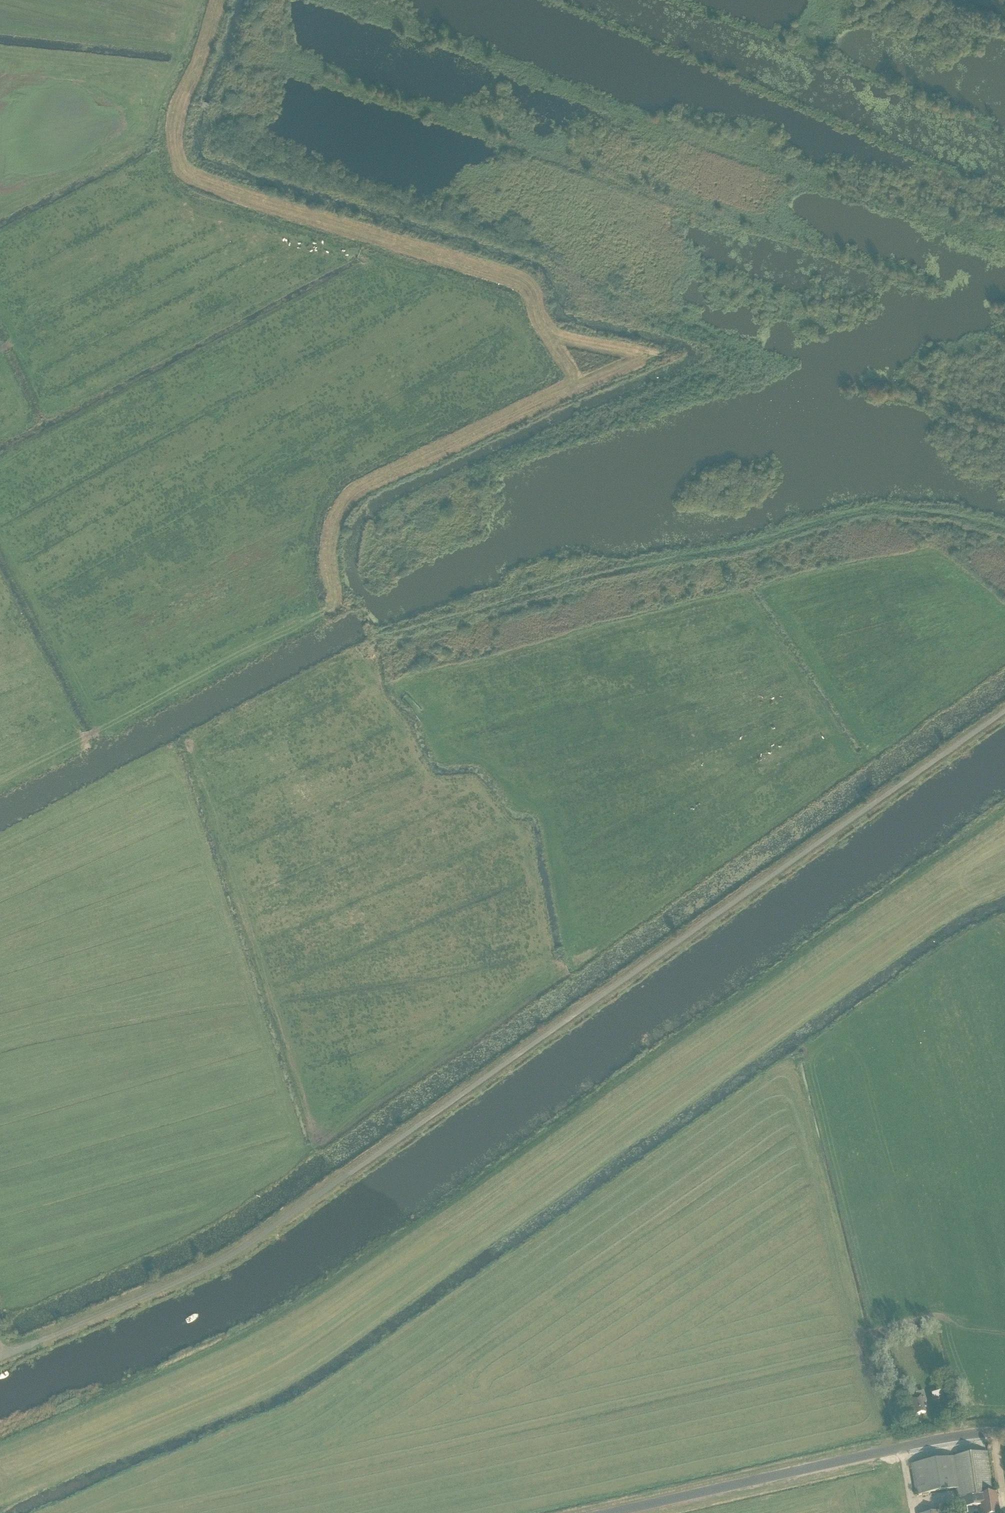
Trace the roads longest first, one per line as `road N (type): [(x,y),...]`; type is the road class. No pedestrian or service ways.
road 1 (unclassified): [(611,1512),(941,1440),(1004,1434)]

